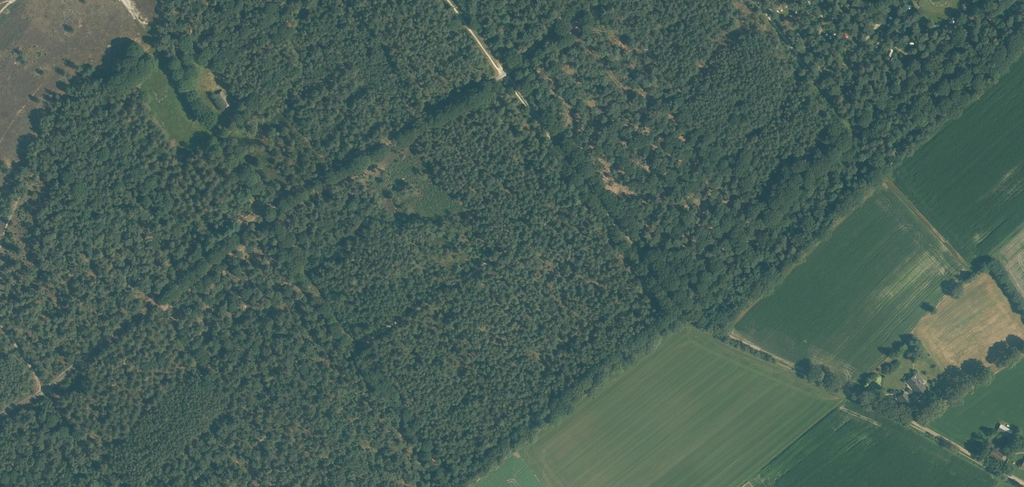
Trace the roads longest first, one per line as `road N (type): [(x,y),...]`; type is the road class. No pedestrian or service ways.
road 1 (track): [(680,309),(980,18),(1006,29),(1023,24)]
road 2 (track): [(1023,486),(680,309)]
road 3 (track): [(680,309),(502,75)]
road 4 (track): [(680,309),(454,486)]
road 5 (track): [(594,193),(358,348)]
road 6 (track): [(855,135),(757,0)]

